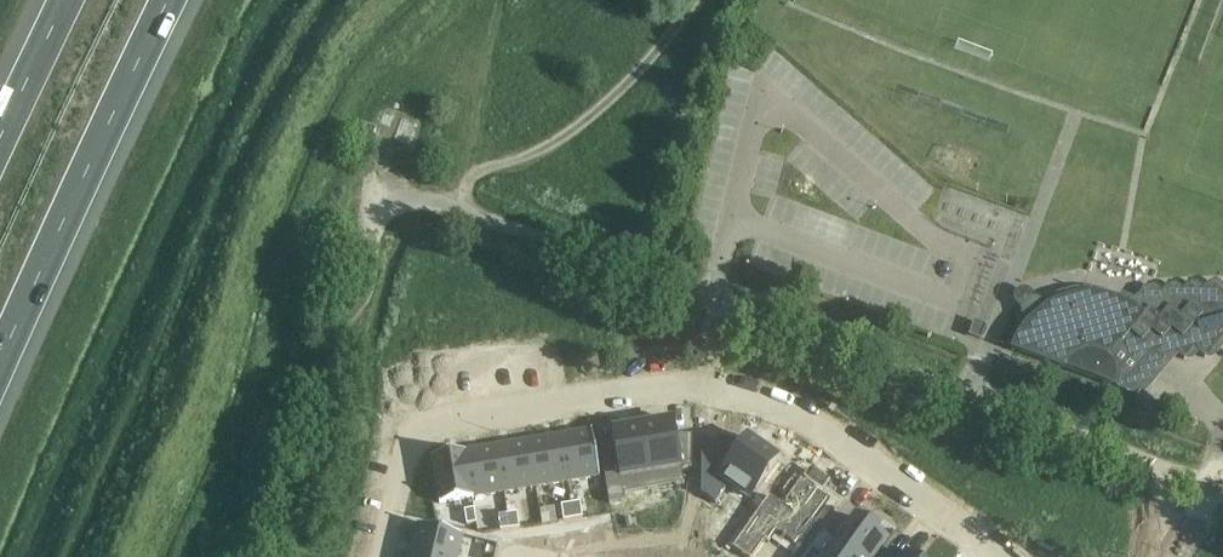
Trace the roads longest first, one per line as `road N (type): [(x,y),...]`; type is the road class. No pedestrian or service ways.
road 1 (residential): [(1190,481),(439,199),(374,222)]
road 2 (residential): [(378,556),(399,478),(422,440),(463,418),(664,390),(710,392),(823,432),(1005,556)]
road 3 (motorway): [(0,366),(169,0)]
road 4 (motorway): [(64,0),(0,140)]

